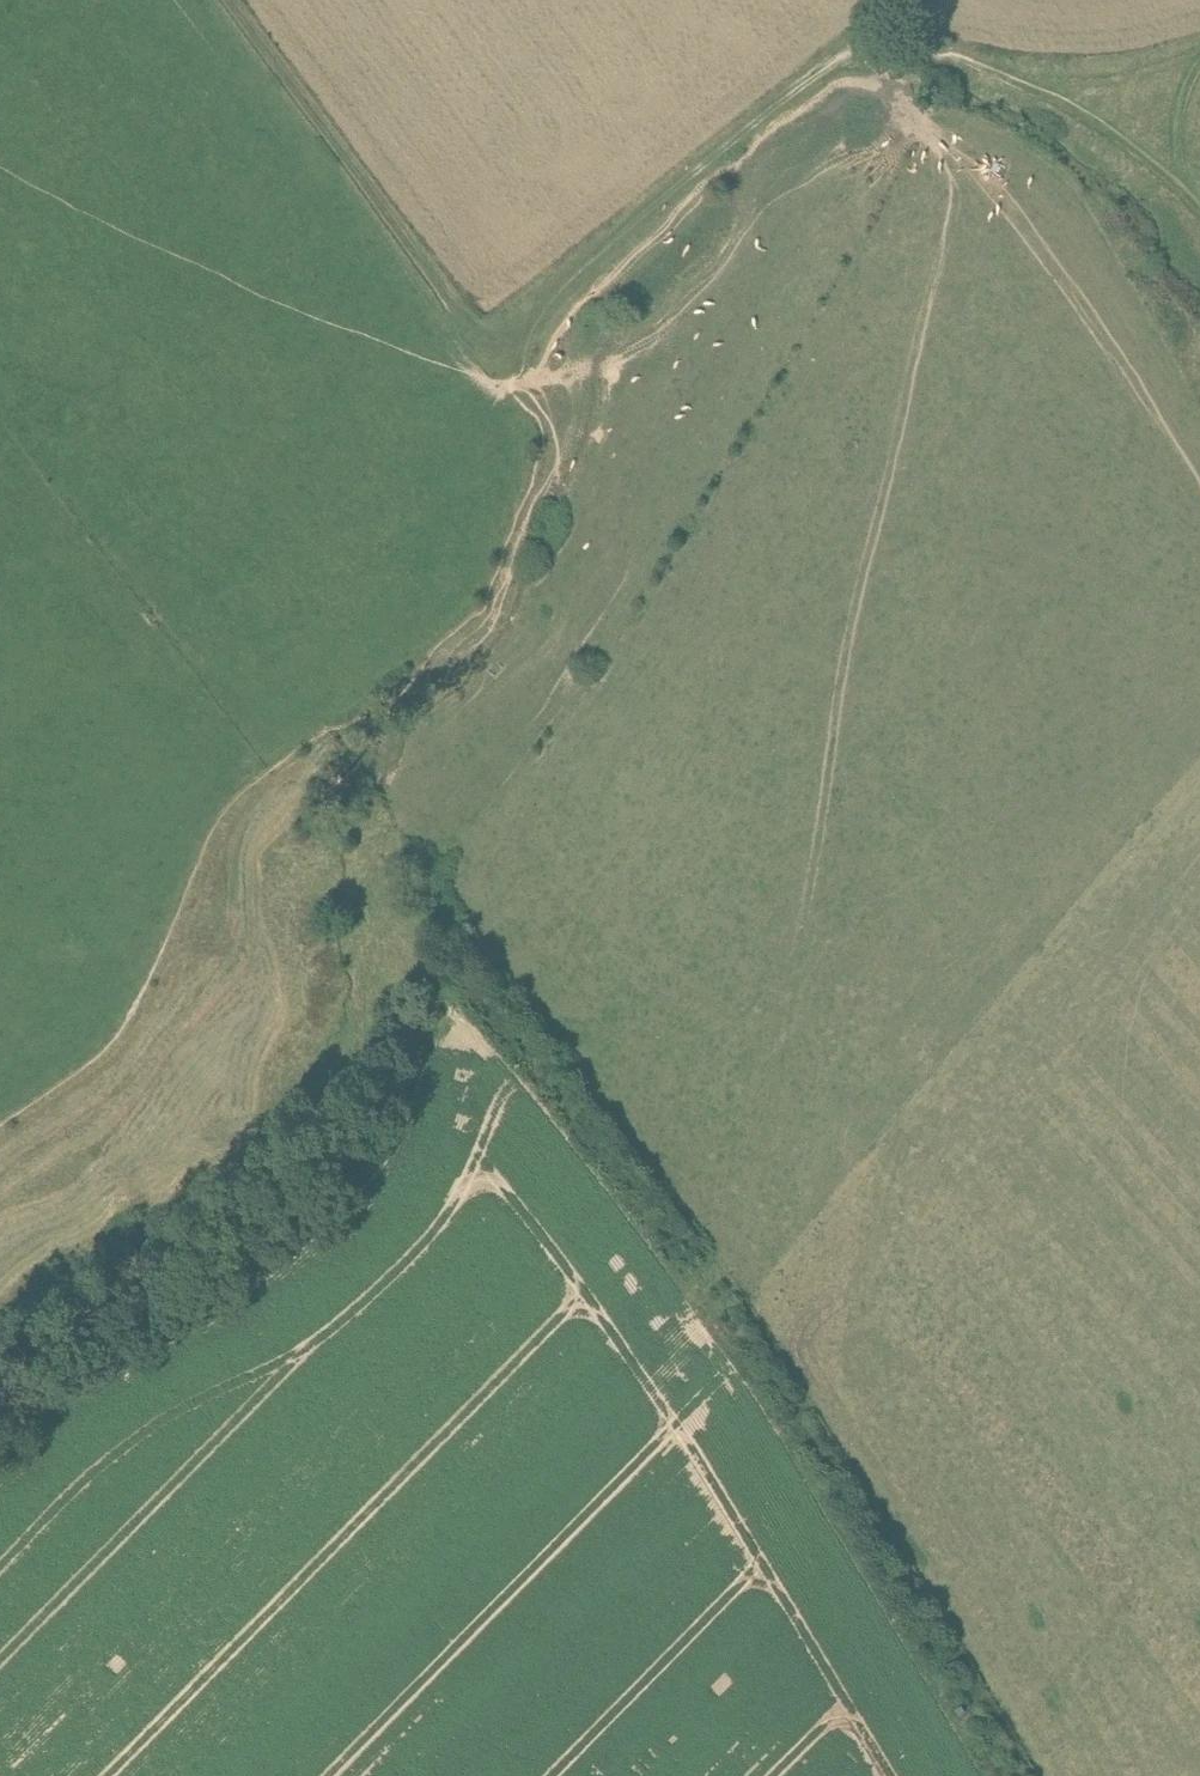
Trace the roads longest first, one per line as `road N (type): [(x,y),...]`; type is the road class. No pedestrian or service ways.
road 1 (track): [(228,0),(473,333),(506,336),(540,305)]
road 2 (track): [(859,53),(764,114),(540,305)]

